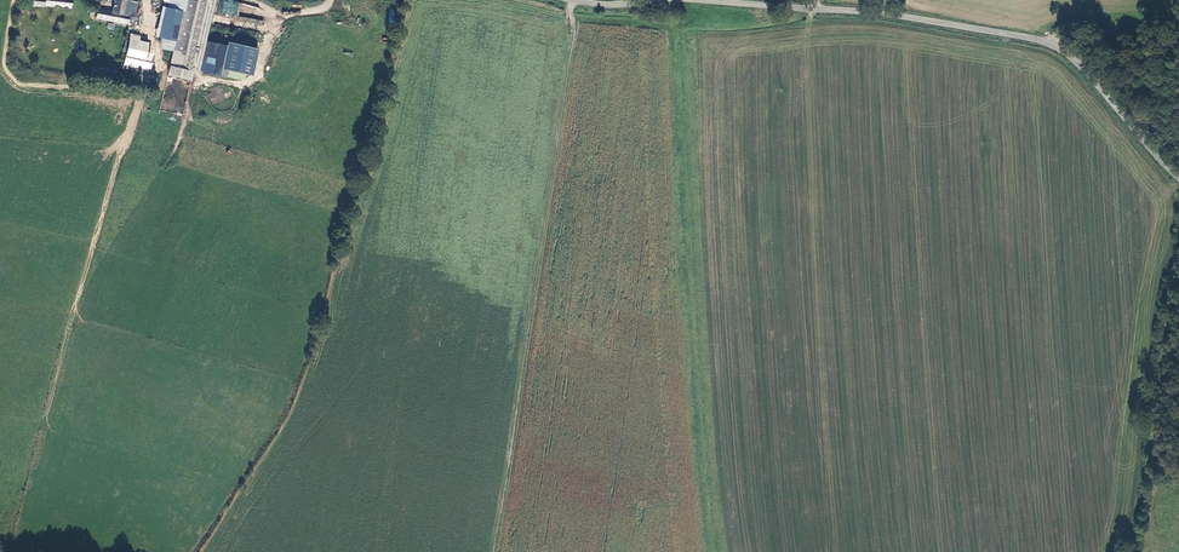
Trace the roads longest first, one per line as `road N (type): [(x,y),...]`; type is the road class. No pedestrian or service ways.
road 1 (unclassified): [(713,0),(910,18),(1051,45),(1178,178)]
road 2 (track): [(1131,551),(1178,262)]

